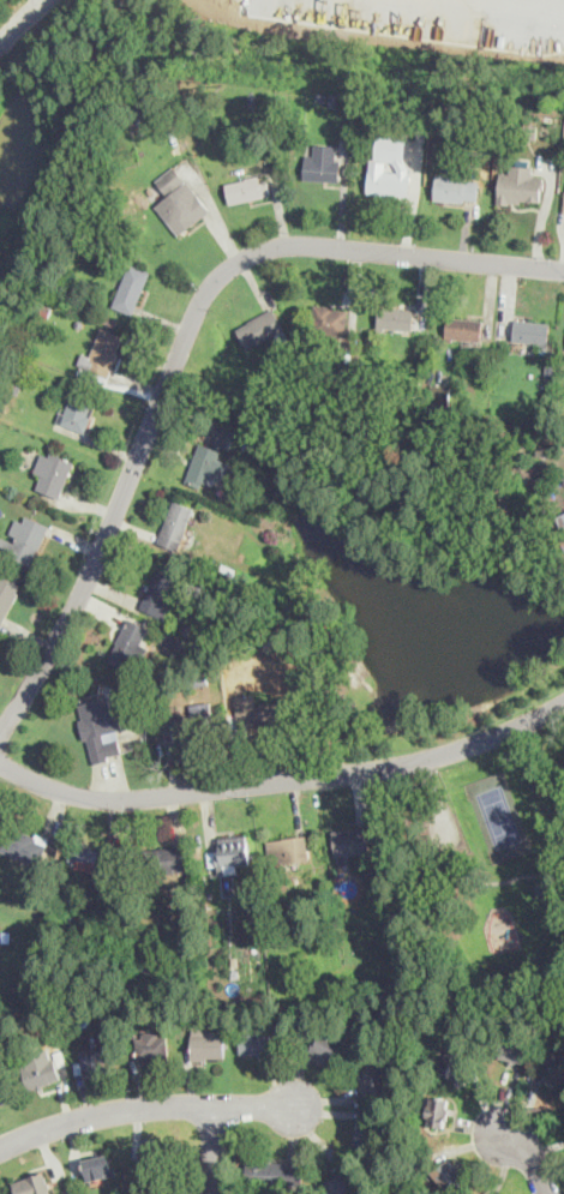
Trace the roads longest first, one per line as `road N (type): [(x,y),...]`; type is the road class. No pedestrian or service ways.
road 1 (residential): [(563,269),(294,242),(226,269),(202,300),(65,626),(0,735)]
road 2 (residential): [(0,761),(77,794),(185,792),(444,754),(563,700)]
road 3 (residential): [(0,1147),(90,1115),(144,1106),(296,1108)]

